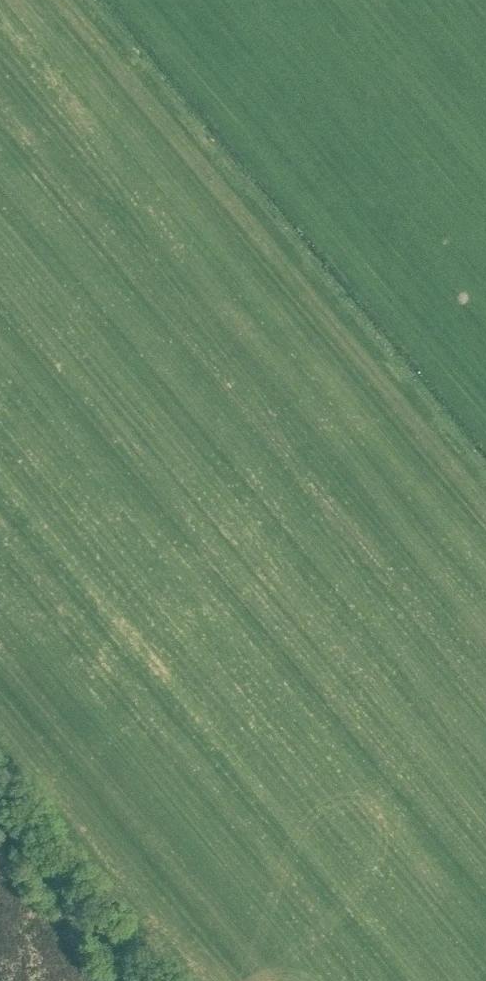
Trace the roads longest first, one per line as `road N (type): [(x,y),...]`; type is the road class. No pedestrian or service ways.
road 1 (unclassified): [(147,980),(0,808)]

